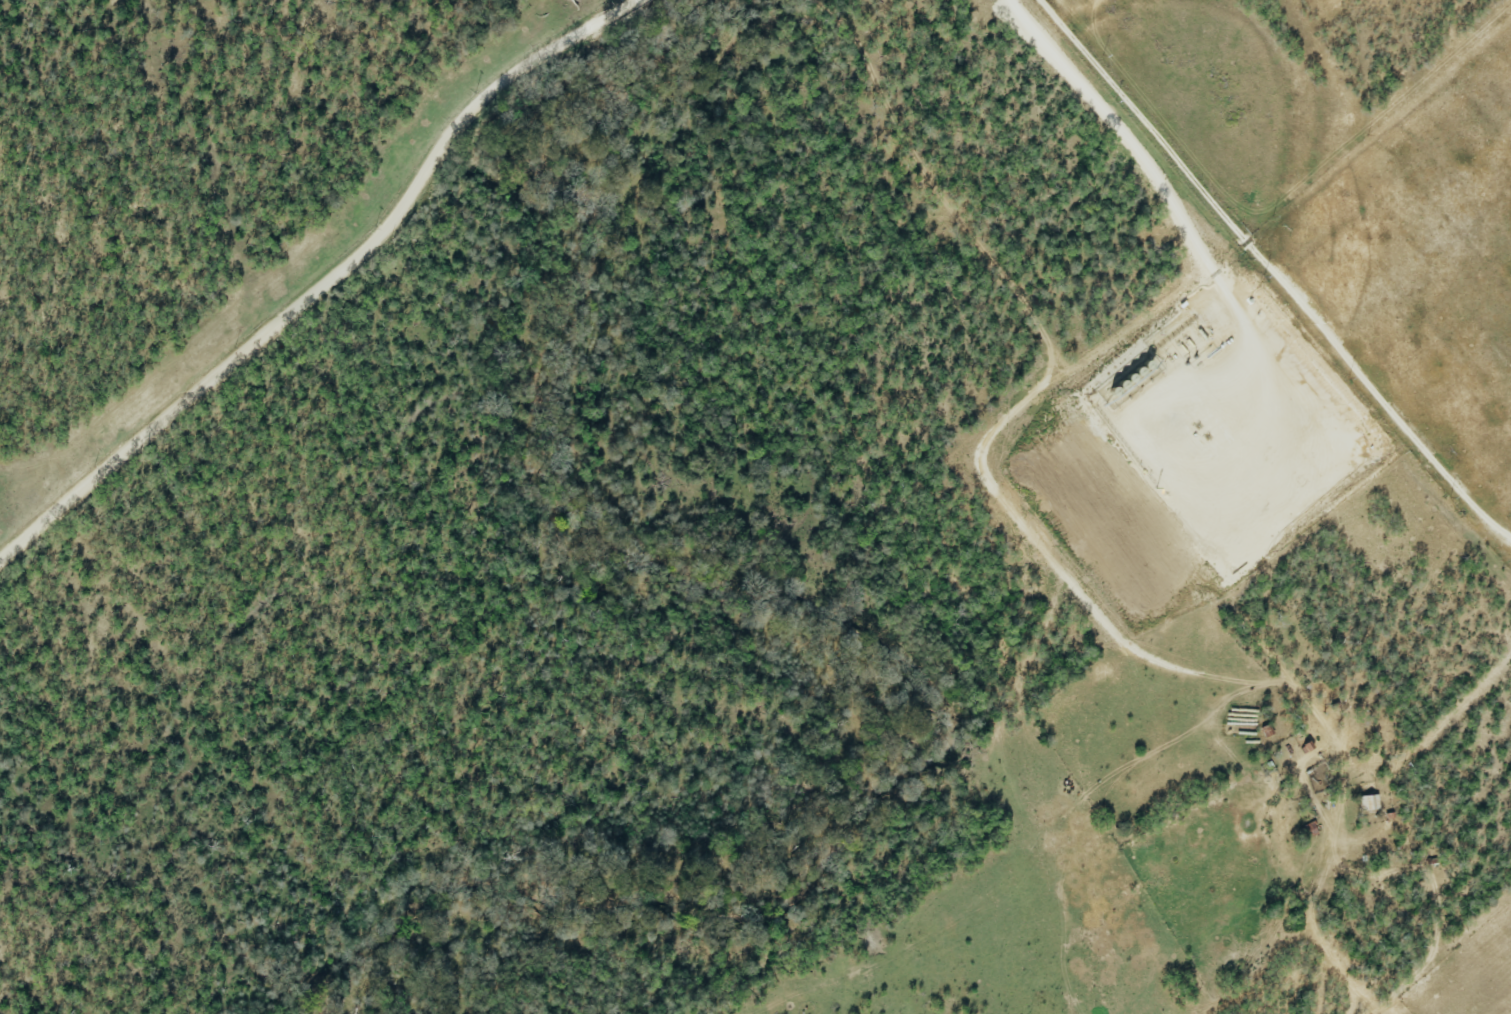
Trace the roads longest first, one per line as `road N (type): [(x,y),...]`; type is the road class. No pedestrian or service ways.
road 1 (residential): [(0,563),(363,254),(488,100),(632,0)]

